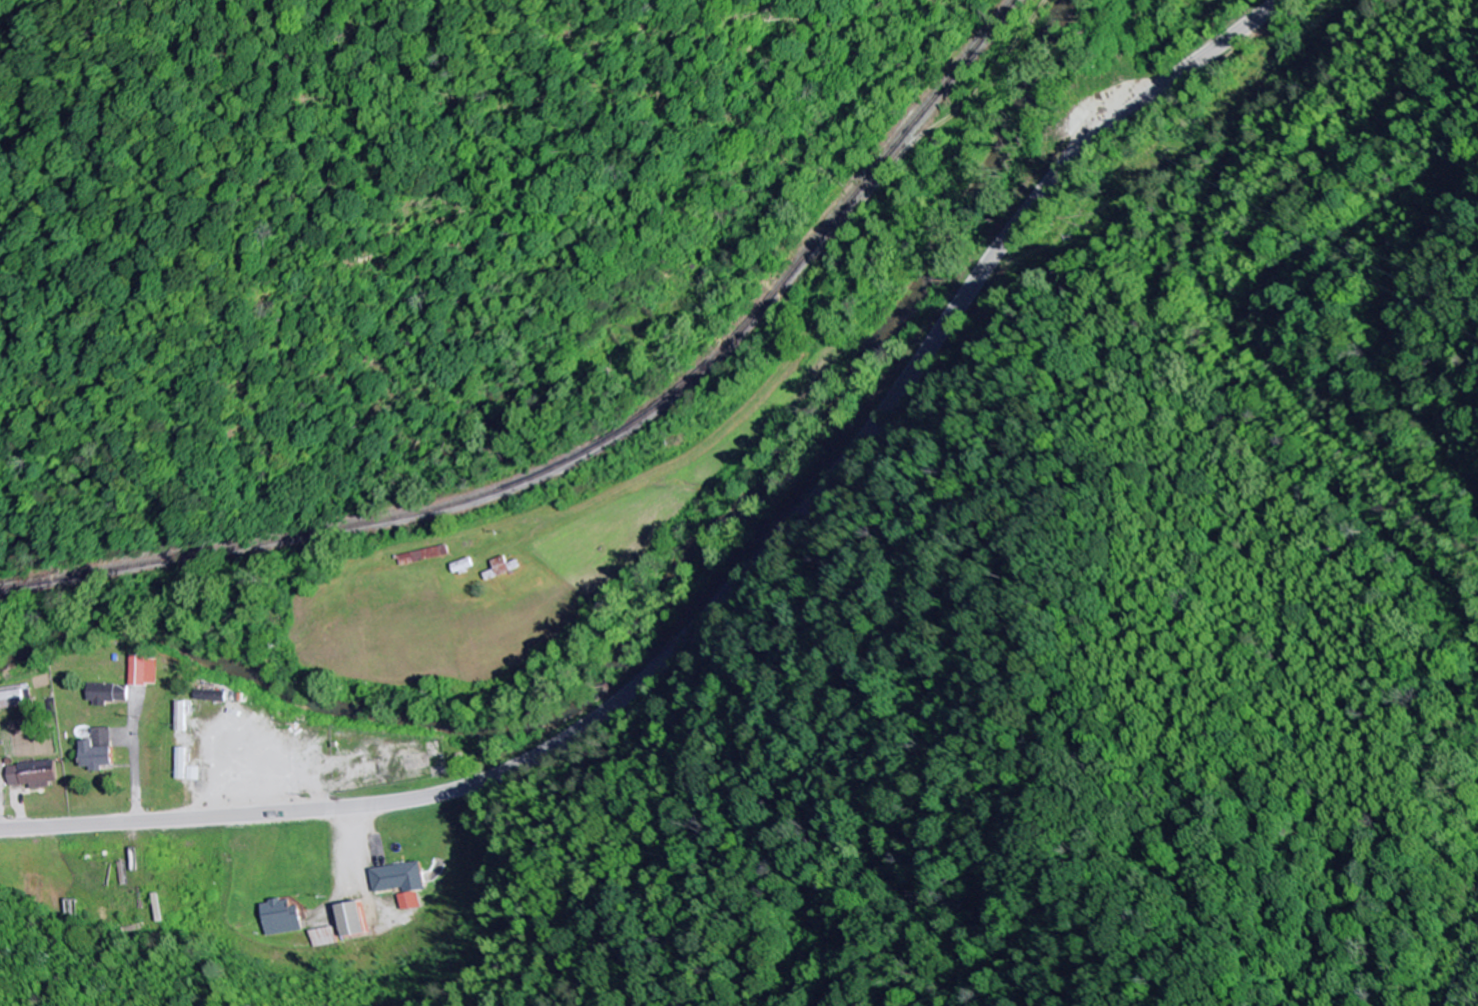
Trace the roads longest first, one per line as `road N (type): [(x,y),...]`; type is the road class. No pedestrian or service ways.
road 1 (secondary): [(1282,0),(1063,170),(861,441),(648,674),(540,753),(427,796),(0,828)]

